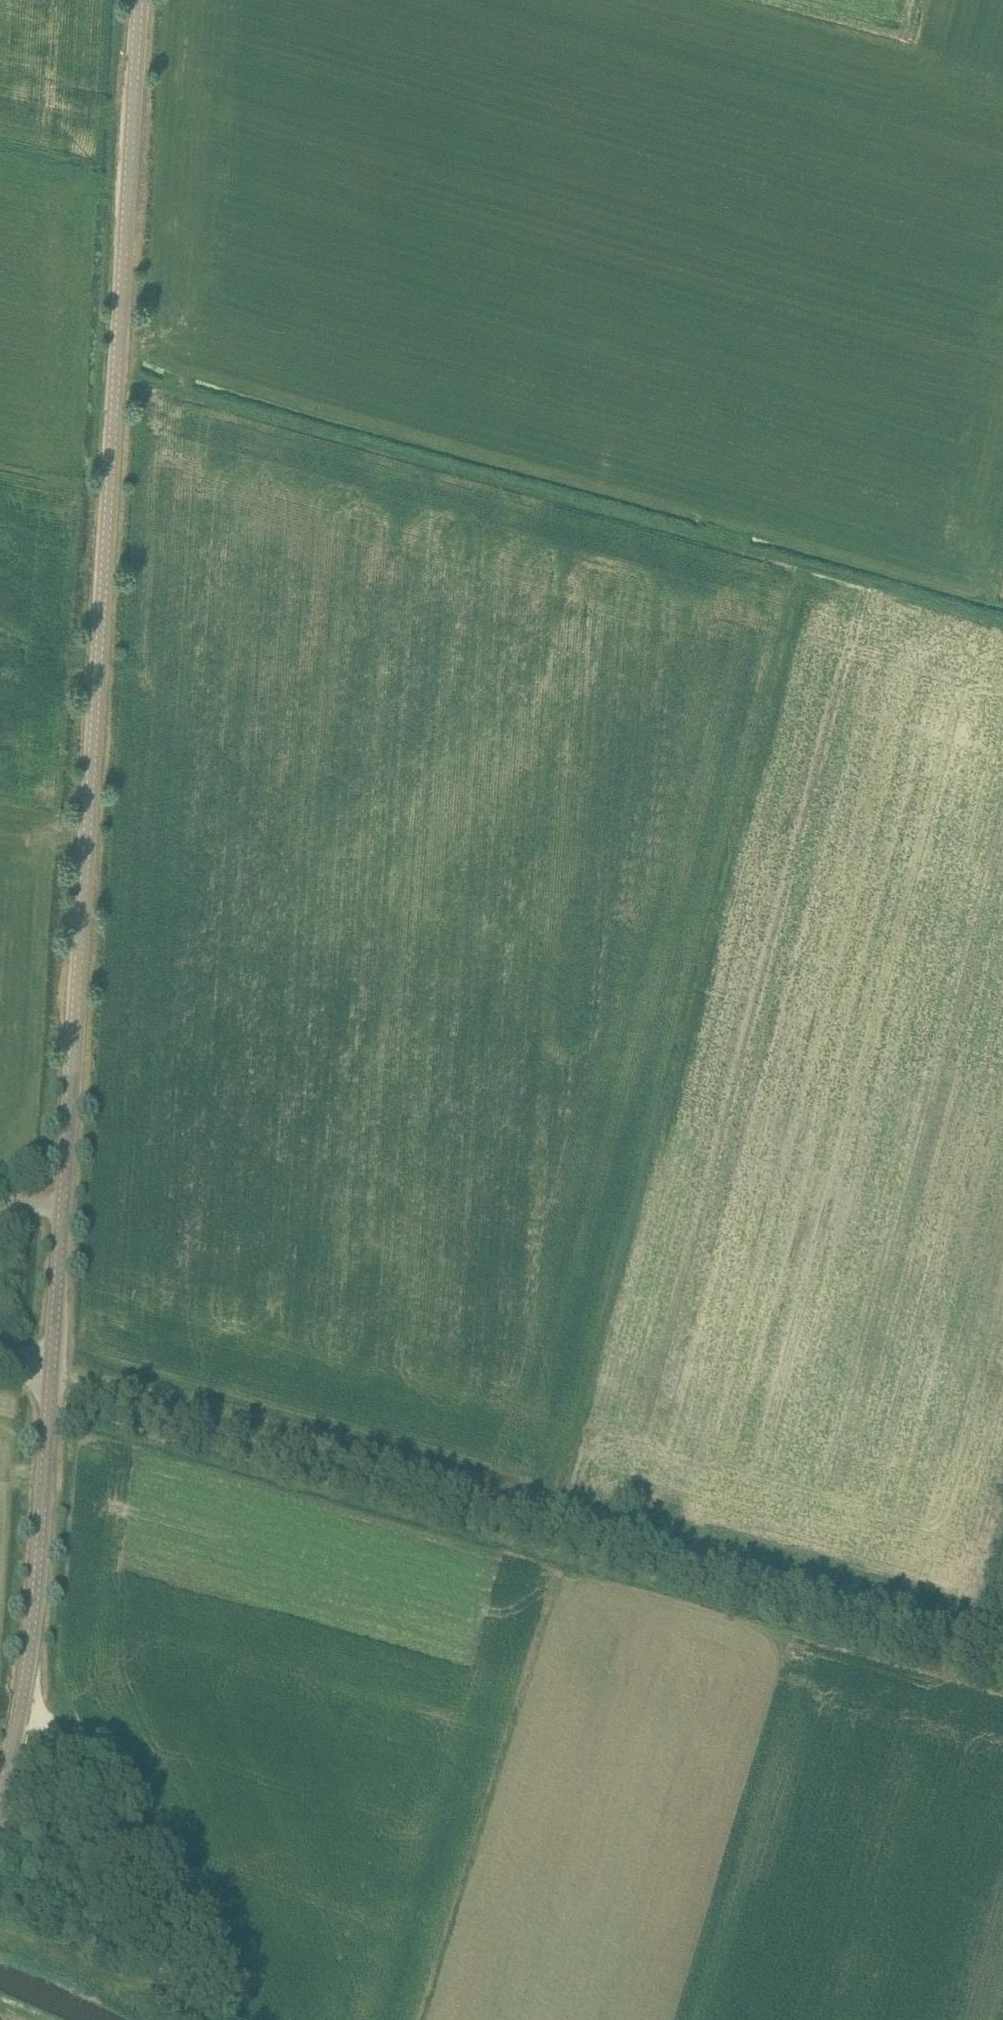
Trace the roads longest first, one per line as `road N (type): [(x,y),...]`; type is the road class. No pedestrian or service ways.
road 1 (tertiary): [(55,1371),(139,0)]
road 2 (track): [(55,1371),(1002,1640)]
road 3 (tertiary): [(0,1815),(25,1679),(55,1371)]
road 4 (track): [(25,1679),(192,2019)]

